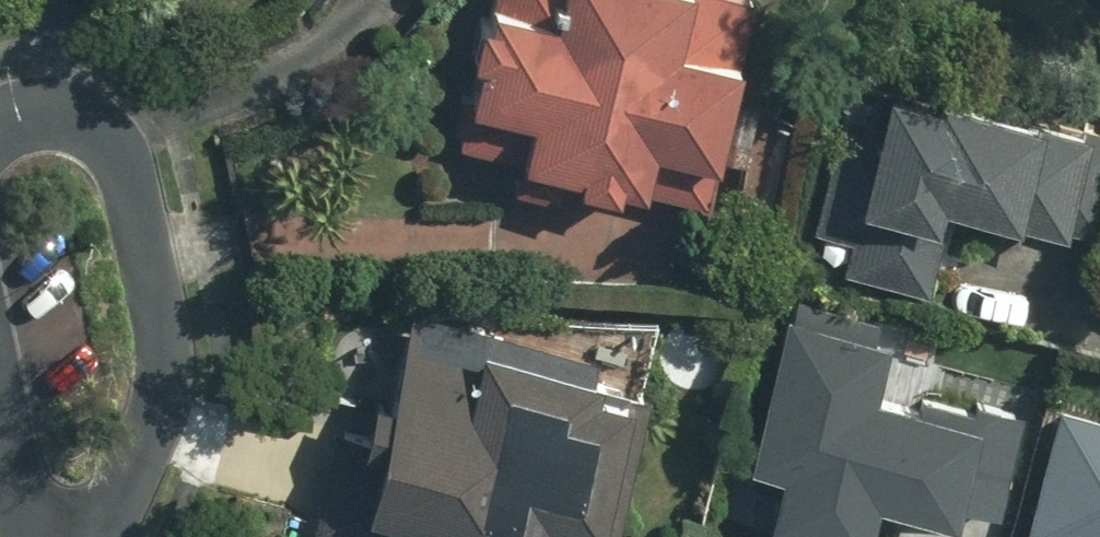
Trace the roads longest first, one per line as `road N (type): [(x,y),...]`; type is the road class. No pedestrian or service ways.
road 1 (residential): [(0,165),(24,126),(94,128),(135,170),(166,396),(154,429)]
road 2 (residential): [(35,536),(0,302)]
road 3 (residential): [(154,429),(94,536)]

